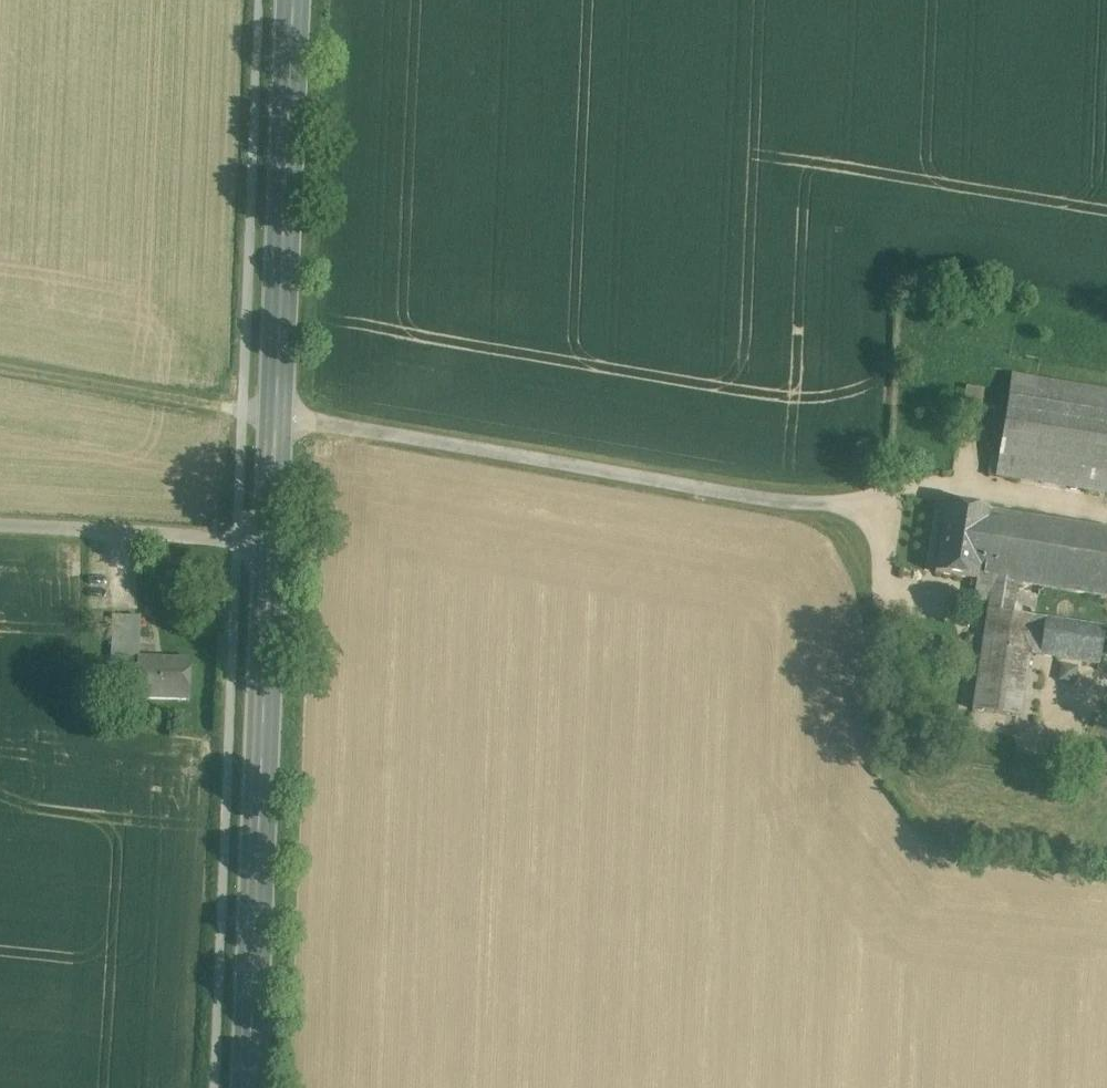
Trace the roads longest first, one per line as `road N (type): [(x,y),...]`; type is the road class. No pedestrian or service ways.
road 1 (primary): [(247,1087),(292,0)]
road 2 (track): [(0,366),(244,410)]

